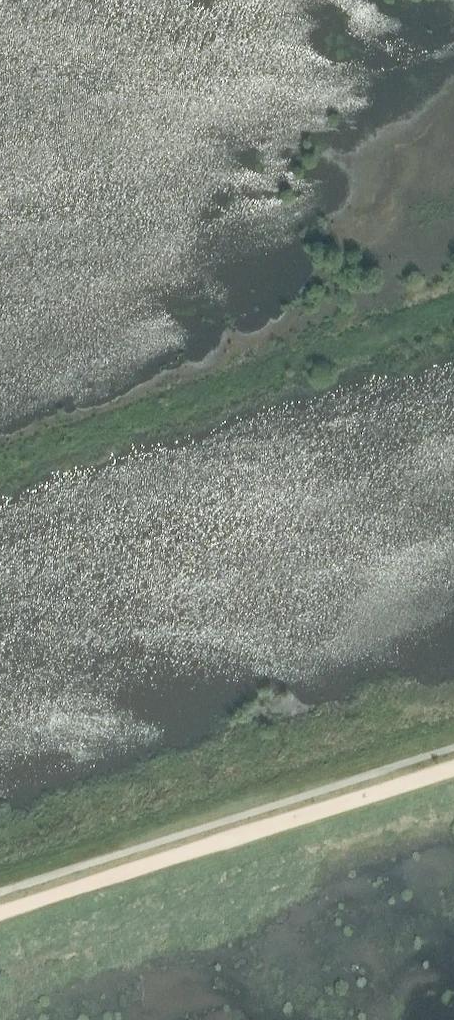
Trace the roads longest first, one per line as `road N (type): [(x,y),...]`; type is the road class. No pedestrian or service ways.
road 1 (track): [(0,911),(453,766)]

